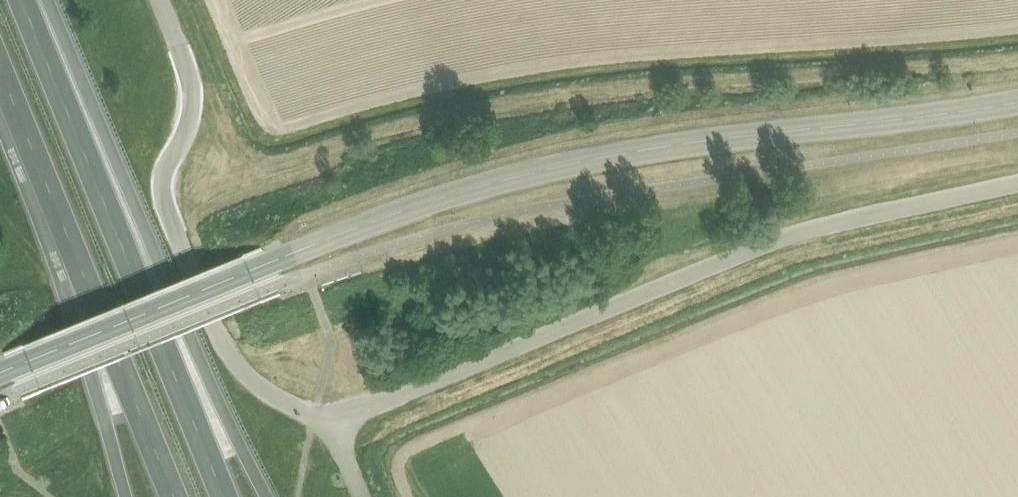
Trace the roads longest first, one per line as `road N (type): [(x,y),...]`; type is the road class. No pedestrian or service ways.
road 1 (unclassified): [(0,372),(291,253),(489,184),(664,146),(1017,103)]
road 2 (unclassified): [(330,423),(778,239),(1017,183)]
road 3 (trunk): [(223,496),(21,0)]
road 4 (unclassified): [(330,423),(272,394),(231,360),(167,213),(163,173),(185,130),(190,96),(158,0)]
road 5 (trunk): [(0,70),(173,496)]

